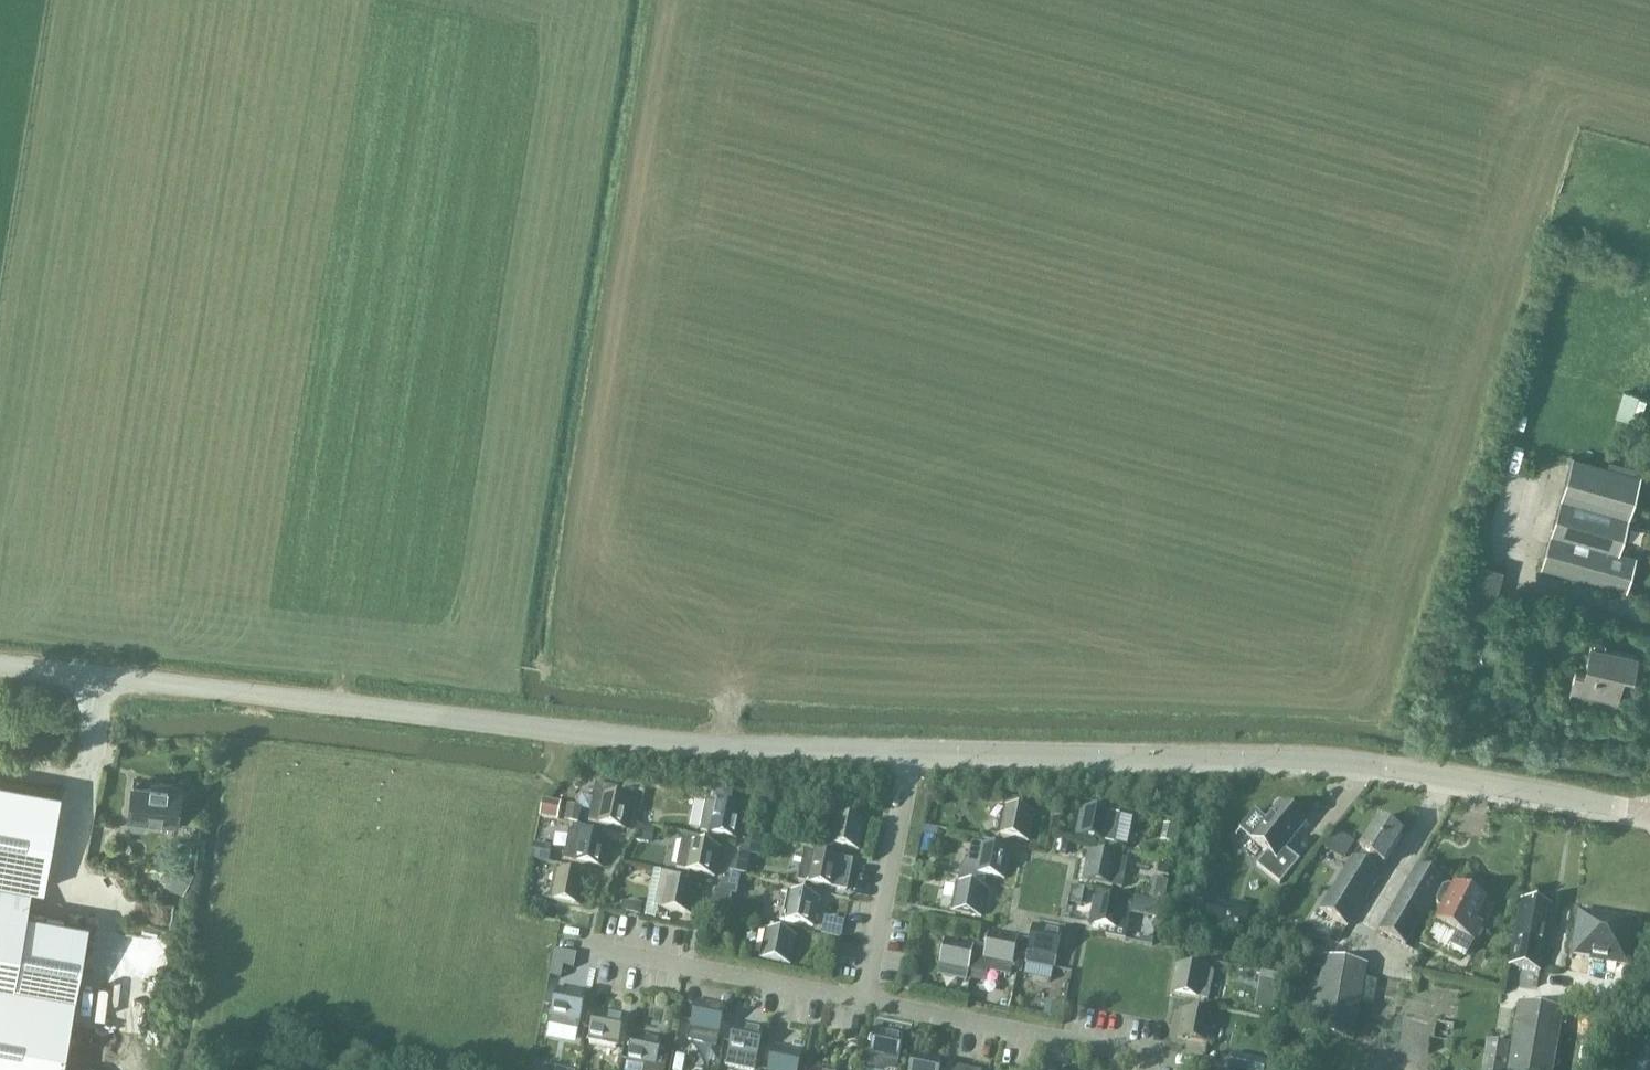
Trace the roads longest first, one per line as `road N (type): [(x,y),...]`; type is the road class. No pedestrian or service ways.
road 1 (tertiary): [(1649,812),(1360,766),(632,737),(0,661)]
road 2 (residential): [(1156,1060),(592,946)]

